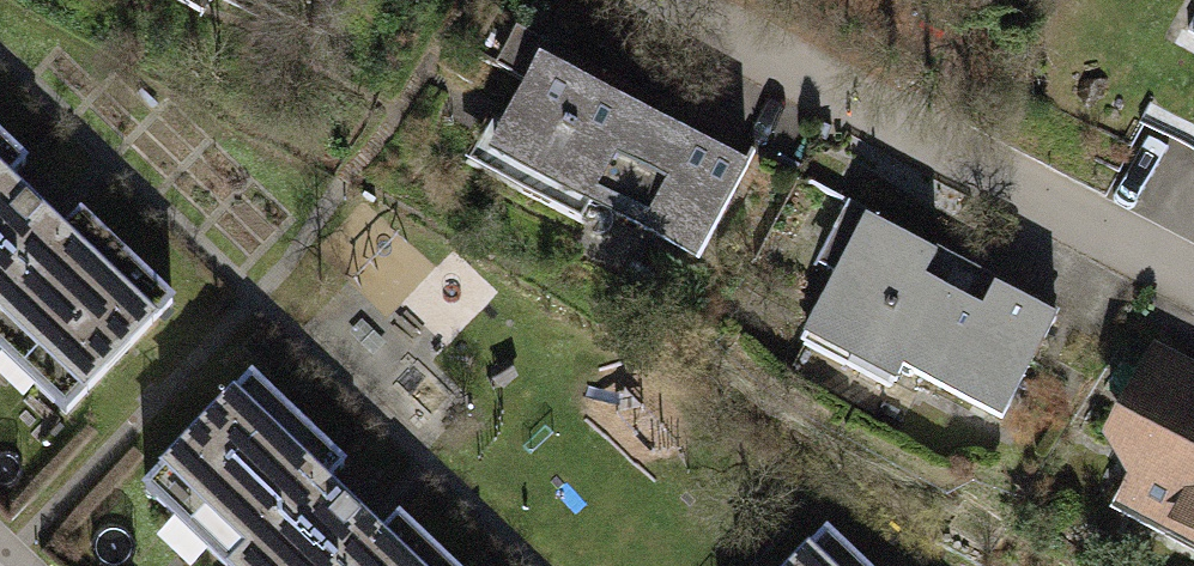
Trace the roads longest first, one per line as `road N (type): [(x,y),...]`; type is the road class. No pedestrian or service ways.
road 1 (residential): [(668,0),(1193,278)]

